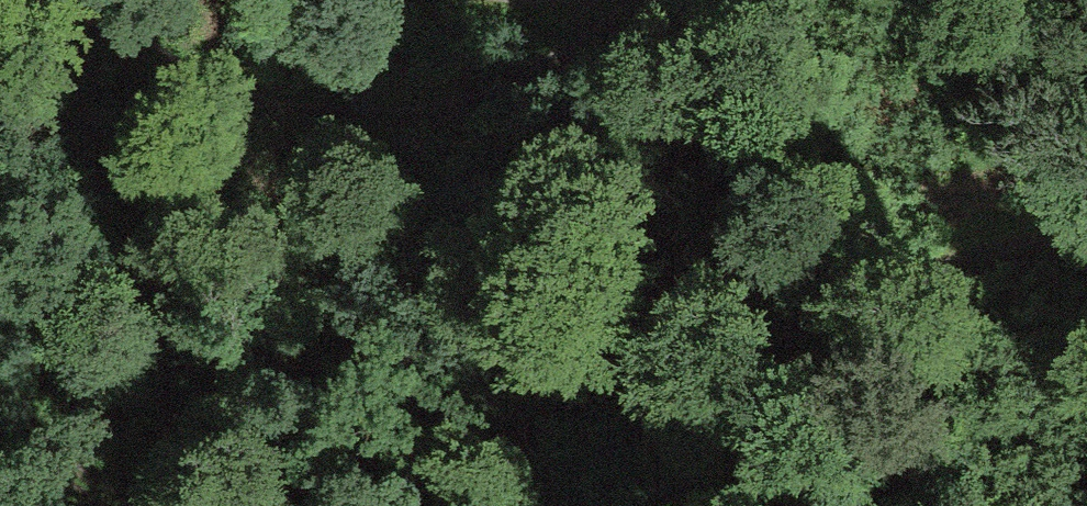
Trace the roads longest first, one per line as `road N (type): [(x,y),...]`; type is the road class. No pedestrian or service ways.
road 1 (track): [(1086,238),(1032,238),(964,254),(357,505)]
road 2 (track): [(85,0),(235,107),(356,120),(493,102),(566,70),(623,0)]
road 3 (track): [(131,505),(79,478),(0,406)]

